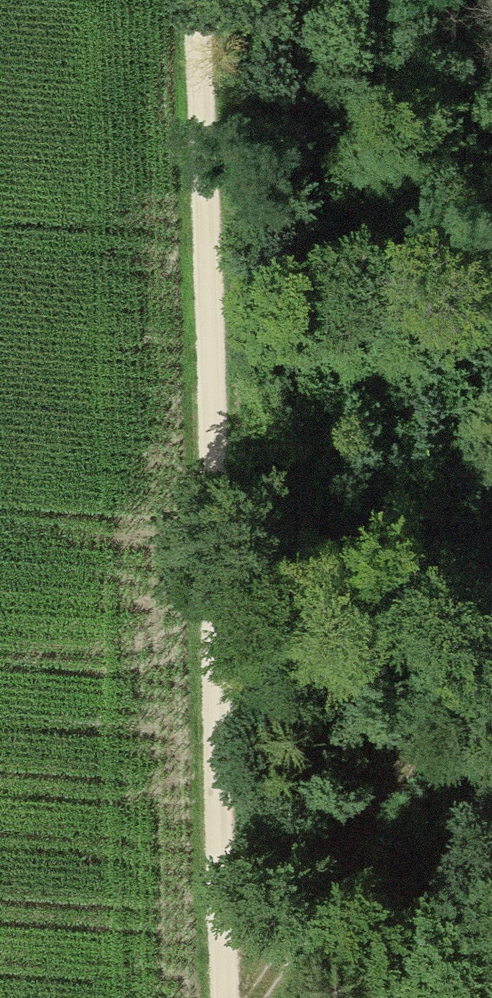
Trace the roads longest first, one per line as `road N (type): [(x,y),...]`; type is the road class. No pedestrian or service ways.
road 1 (unclassified): [(227,997),(199,0)]
road 2 (track): [(253,997),(390,796),(491,607)]
road 3 (track): [(289,0),(338,26),(491,63)]

